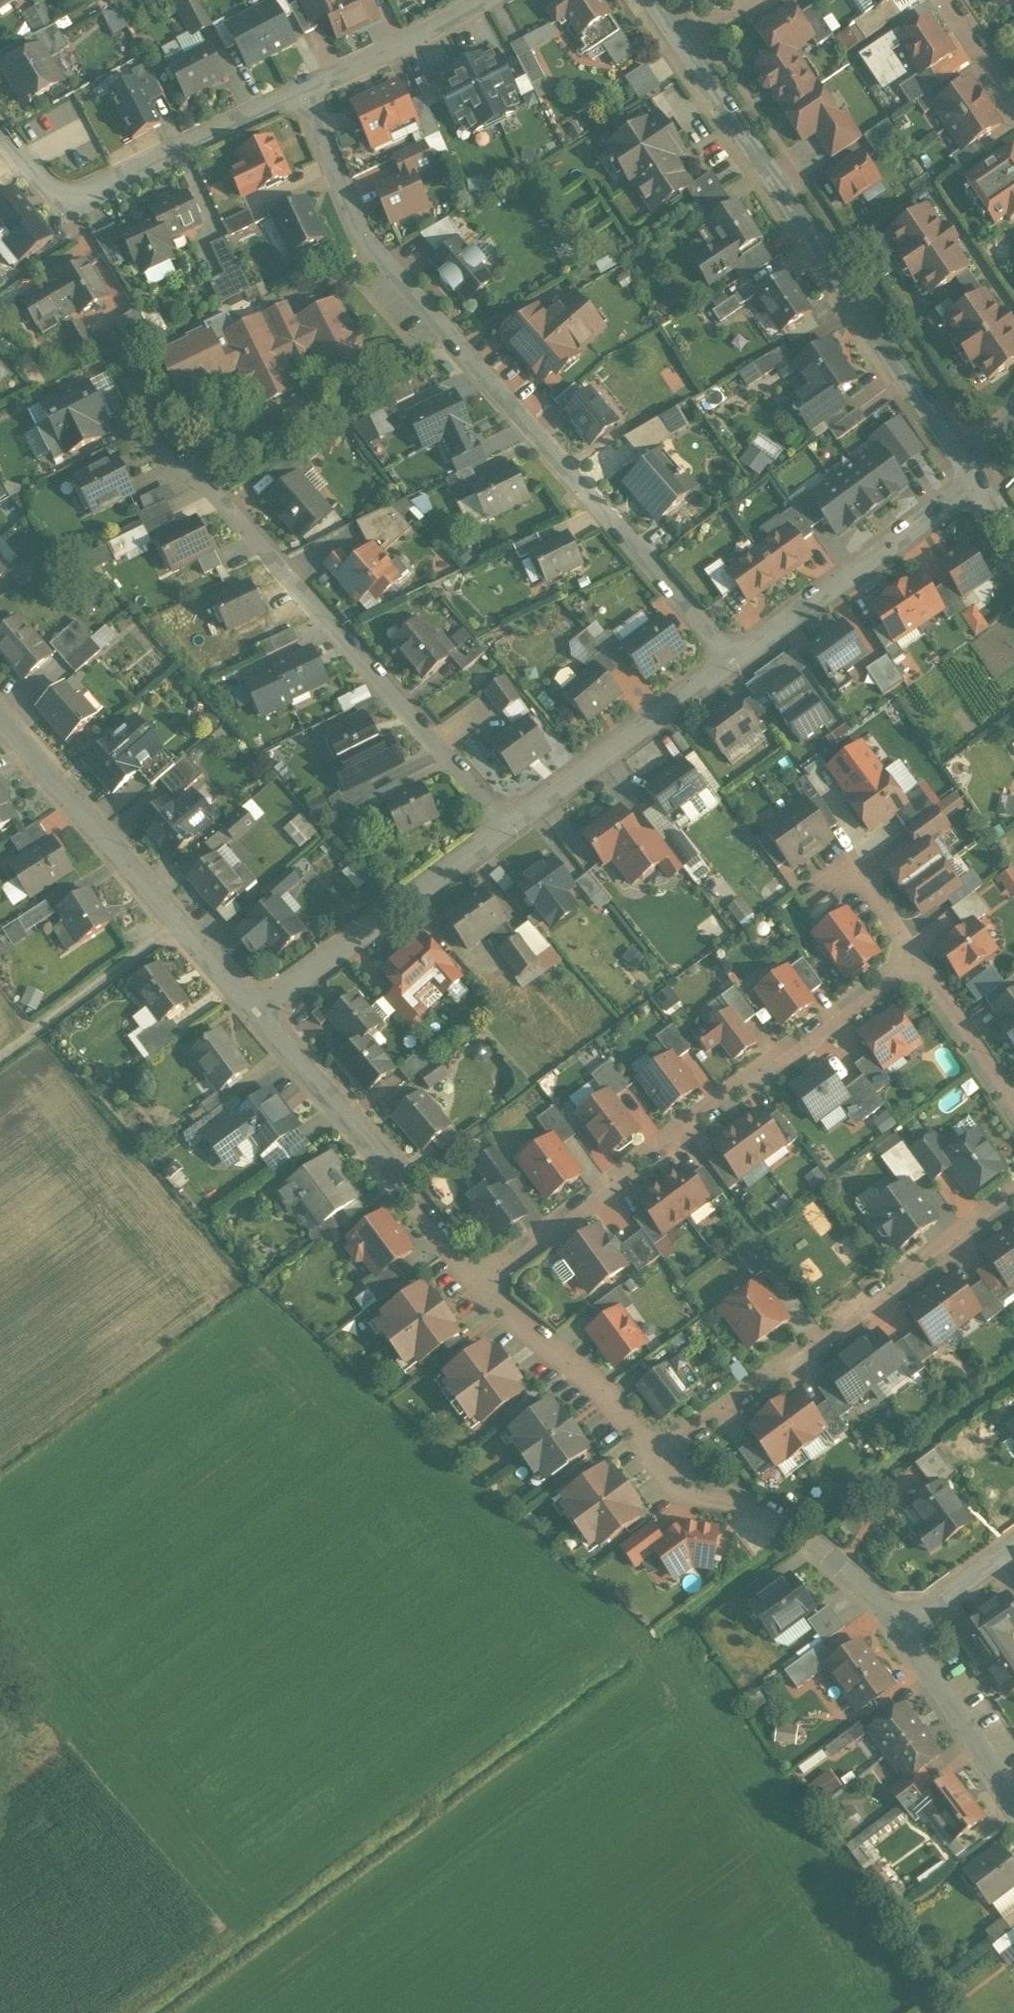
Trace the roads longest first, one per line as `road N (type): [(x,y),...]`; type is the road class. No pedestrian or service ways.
road 1 (residential): [(303,93),(366,238),(730,660)]
road 2 (residential): [(912,958),(478,1283)]
road 3 (residential): [(977,470),(683,47)]
road 4 (residential): [(506,825),(178,447)]
road 5 (residential): [(1013,1196),(661,1463)]
road 6 (residential): [(0,720),(256,1013)]
road 7 (residential): [(0,130),(56,193),(76,193),(303,93)]
road 8 (residential): [(506,825),(256,1013)]
road 9 (residential): [(977,470),(730,660)]
road 10 (residential): [(661,1463),(678,1490),(755,1501),(778,1513),(901,1626)]
road 11 (residential): [(730,660),(506,825)]
road 12 (residential): [(478,1283),(508,1317),(608,1392),(661,1463)]
road 13 (residential): [(256,1013),(403,1190)]
road 14 (track): [(0,1057),(177,927)]
road 15 (residential): [(303,93),(487,0)]
road 16 (residential): [(901,1626),(1013,1786)]
road 17 (residential): [(1013,1115),(912,958)]
road 18 (residential): [(912,958),(849,863),(817,886)]
road 19 (residential): [(901,1626),(1013,1542)]
road 20 (residential): [(943,0),(1013,103)]

